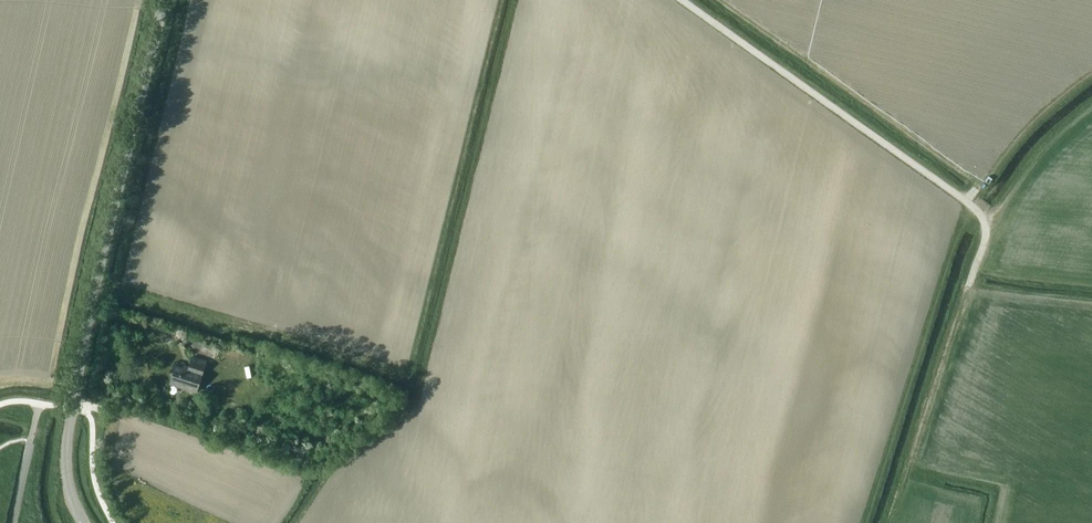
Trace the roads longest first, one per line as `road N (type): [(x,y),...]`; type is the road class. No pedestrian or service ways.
road 1 (track): [(681,0),(968,202),(985,224),(987,244),(906,477)]
road 2 (unclassified): [(84,522),(66,449),(163,0)]

